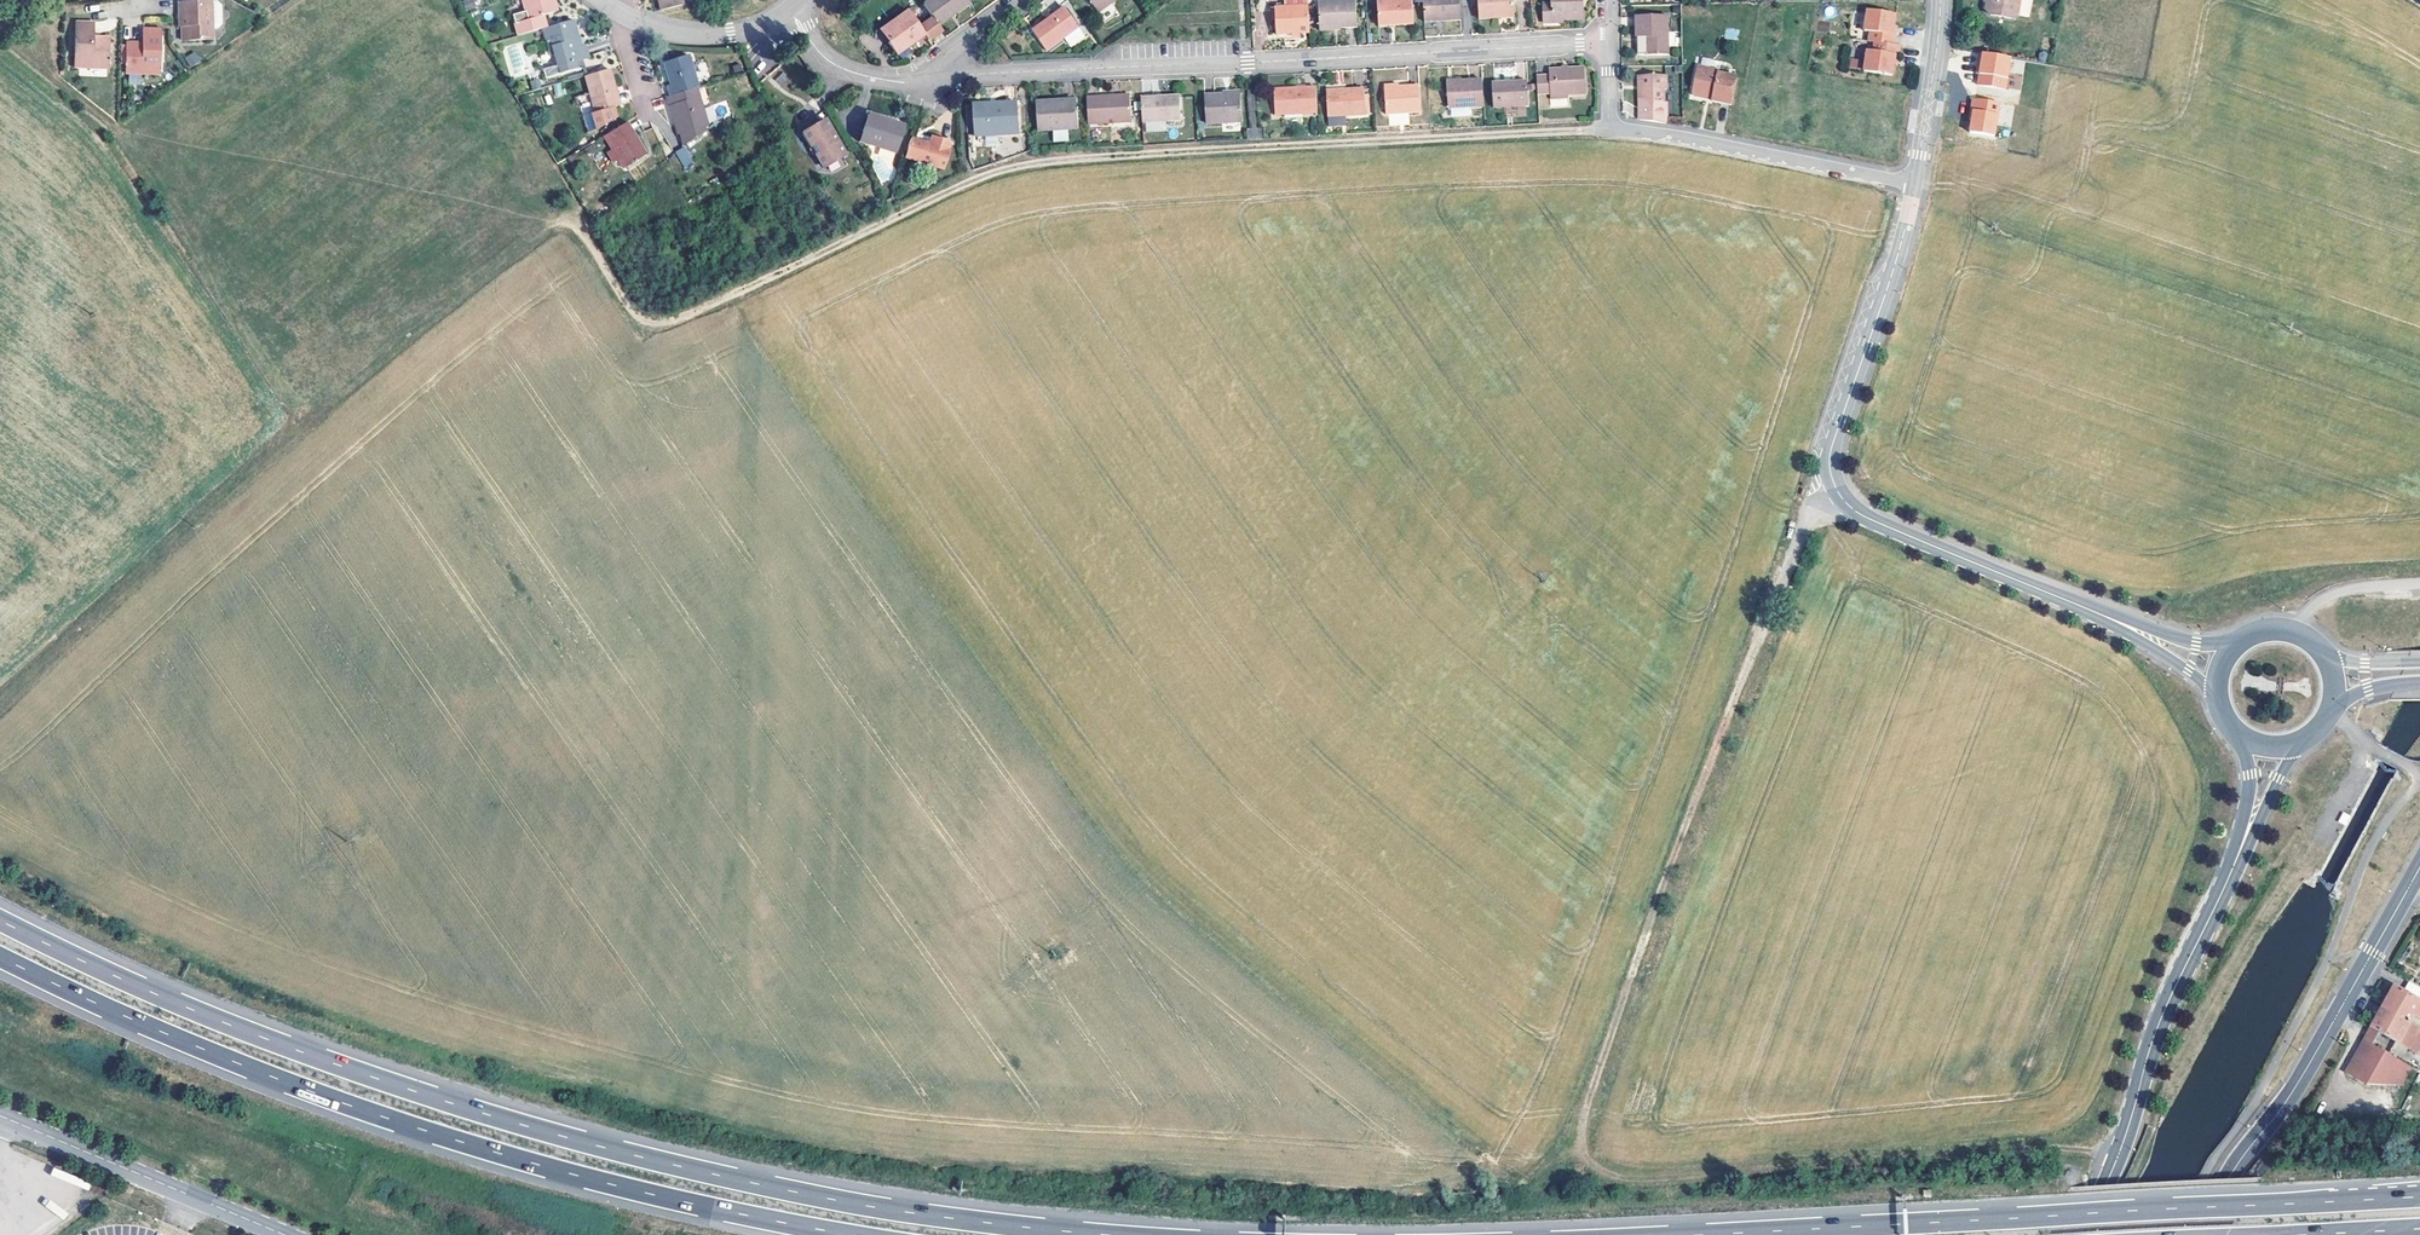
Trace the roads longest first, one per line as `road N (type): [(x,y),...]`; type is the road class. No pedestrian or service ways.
road 1 (track): [(543,226),(581,226),(631,310),(671,318),(978,177),(1024,164),(1613,125)]
road 2 (motorway): [(1072,1234),(849,1206),(498,1122),(235,1031),(0,922)]
road 3 (track): [(2119,1155),(2007,1150),(1633,1180),(1606,1173),(1579,1153),(1579,1131),(1617,1018),(1743,679)]
road 4 (motorway): [(0,959),(232,1063),(491,1154),(839,1234)]
road 5 (residential): [(1607,43),(932,81)]
road 6 (motorway): [(2335,1202),(1753,1234)]
road 7 (unclassified): [(2111,623),(1857,513),(1837,491),(1828,455),(1887,289)]
road 8 (unclassified): [(2196,1234),(2227,1178),(2292,1092),(2419,866)]
road 9 (unclassified): [(2079,1234),(2128,1133),(2160,1020),(2242,848)]
road 10 (unclassified): [(0,1116),(284,1234)]
road 11 (residential): [(1613,125),(1913,185)]
road 12 (residential): [(1913,185),(1940,0)]
road 13 (residential): [(790,14),(699,37),(627,16)]
road 14 (residential): [(790,14),(827,60),(849,71),(932,81)]
road 15 (unclassified): [(2111,623),(2215,693)]
road 16 (unclassified): [(2233,642),(2196,646),(2111,623)]

